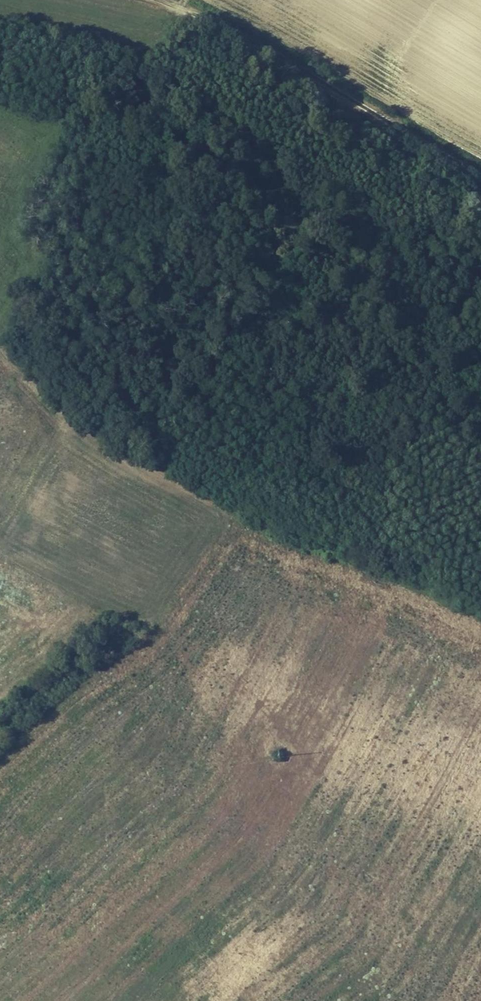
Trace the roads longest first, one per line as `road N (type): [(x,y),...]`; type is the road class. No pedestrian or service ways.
road 1 (track): [(480,176),(275,55),(158,0)]

